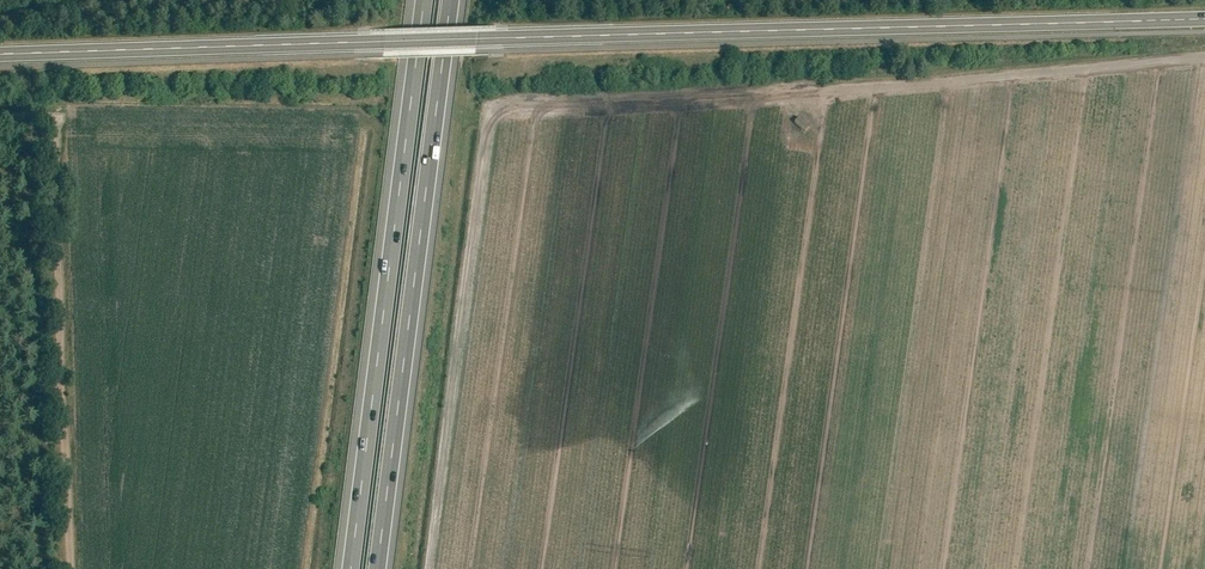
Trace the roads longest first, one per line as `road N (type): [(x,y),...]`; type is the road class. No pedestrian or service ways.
road 1 (tertiary): [(0,56),(1204,18)]
road 2 (motorway): [(377,568),(450,0)]
road 3 (motorway): [(423,0),(351,568)]
road 4 (track): [(0,115),(53,117),(68,568)]
road 5 (track): [(825,90),(1204,58)]

